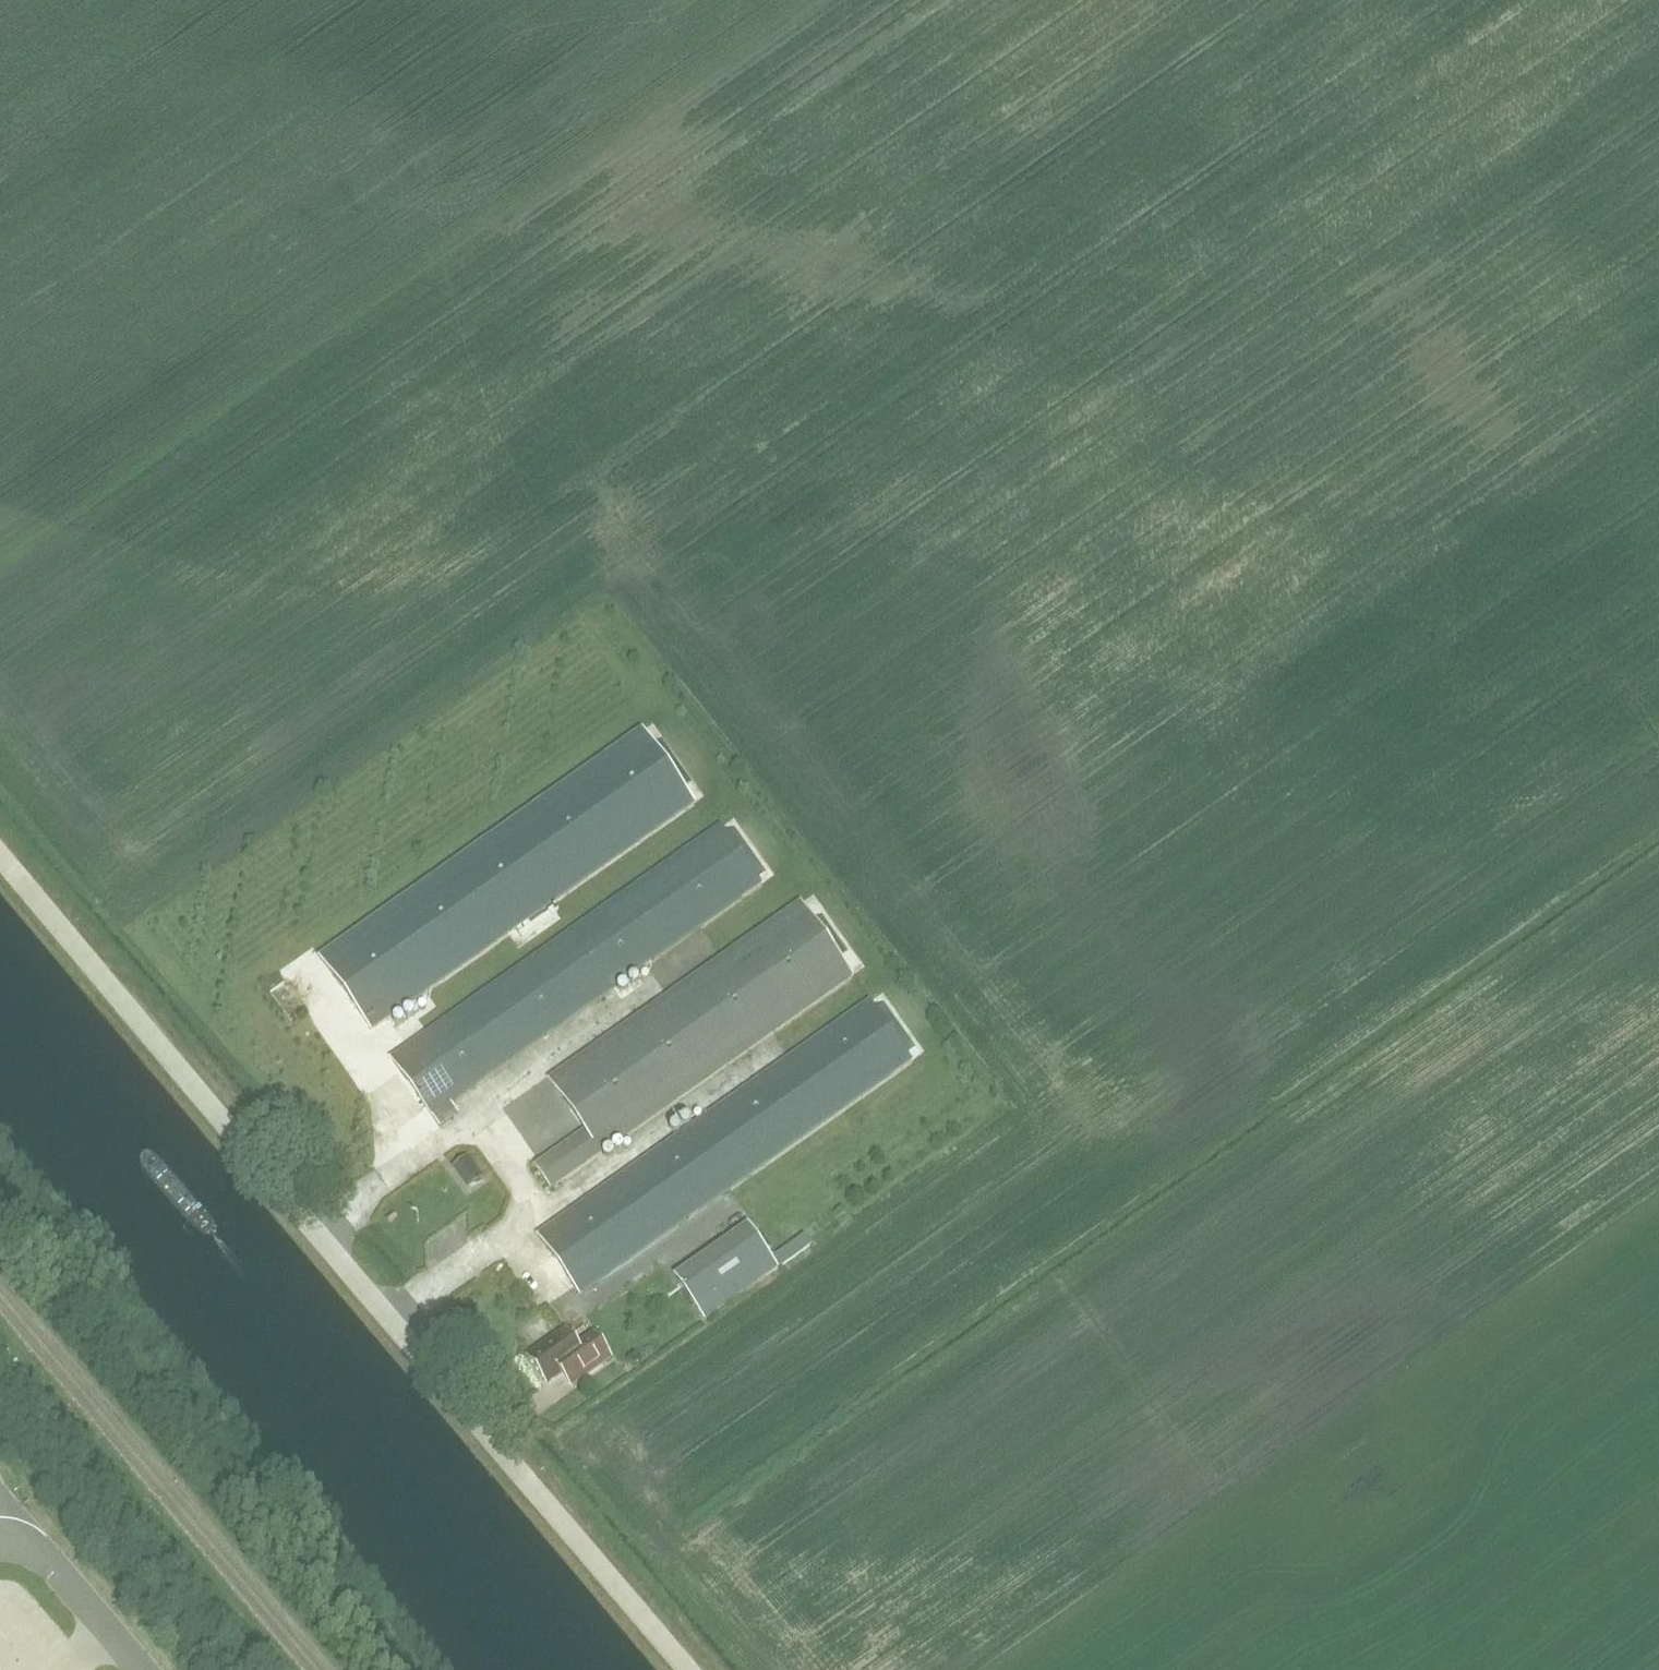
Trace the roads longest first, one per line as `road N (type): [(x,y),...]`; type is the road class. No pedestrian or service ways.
road 1 (unclassified): [(694,1669),(0,850)]
road 2 (unclassified): [(146,1669),(0,1512)]

